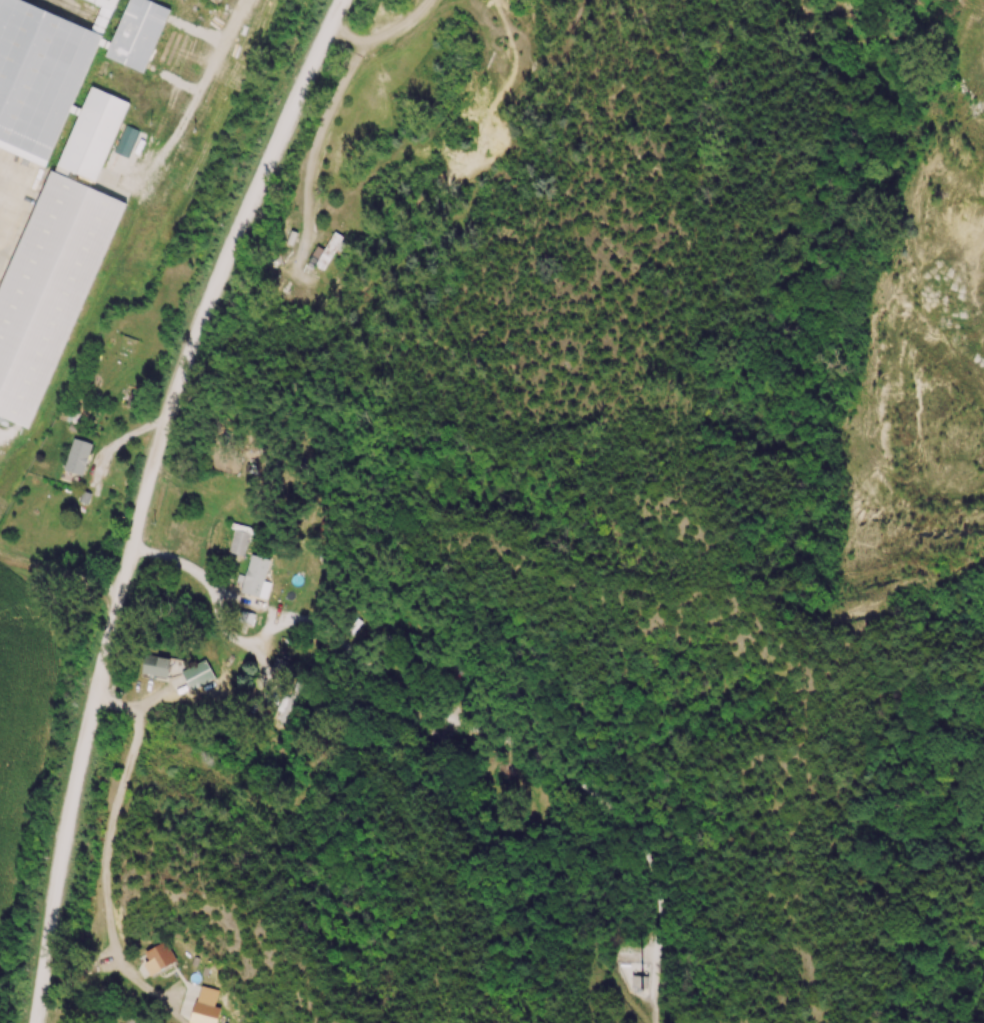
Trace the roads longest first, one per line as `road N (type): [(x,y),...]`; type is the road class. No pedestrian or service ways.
road 1 (residential): [(28,1022),(51,873),(152,440),(335,0)]

